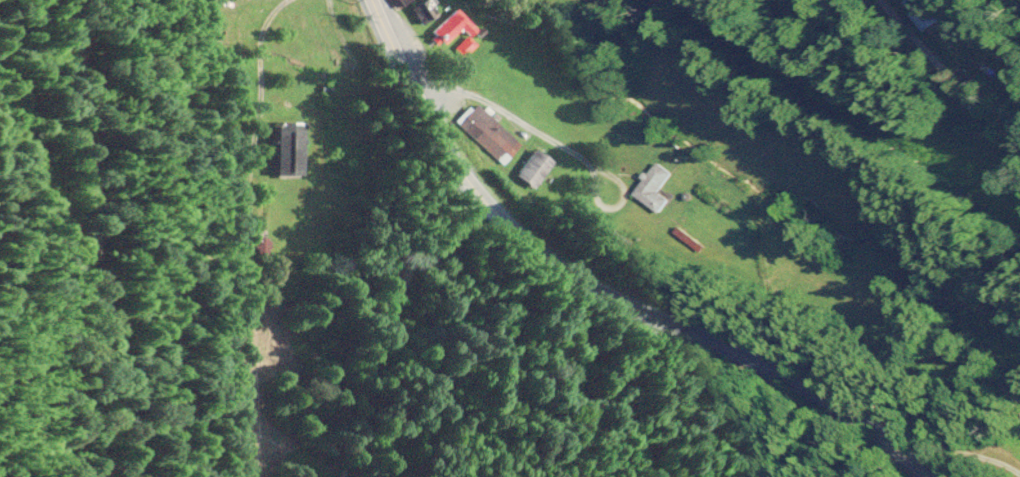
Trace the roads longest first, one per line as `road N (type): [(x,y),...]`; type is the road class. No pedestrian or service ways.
road 1 (secondary): [(857,476),(802,431),(459,206),(388,119),(344,0)]
road 2 (residential): [(0,400),(12,353),(24,80),(16,0)]
road 3 (residential): [(353,476),(388,299),(459,206)]
road 4 (residential): [(1019,111),(875,0)]

